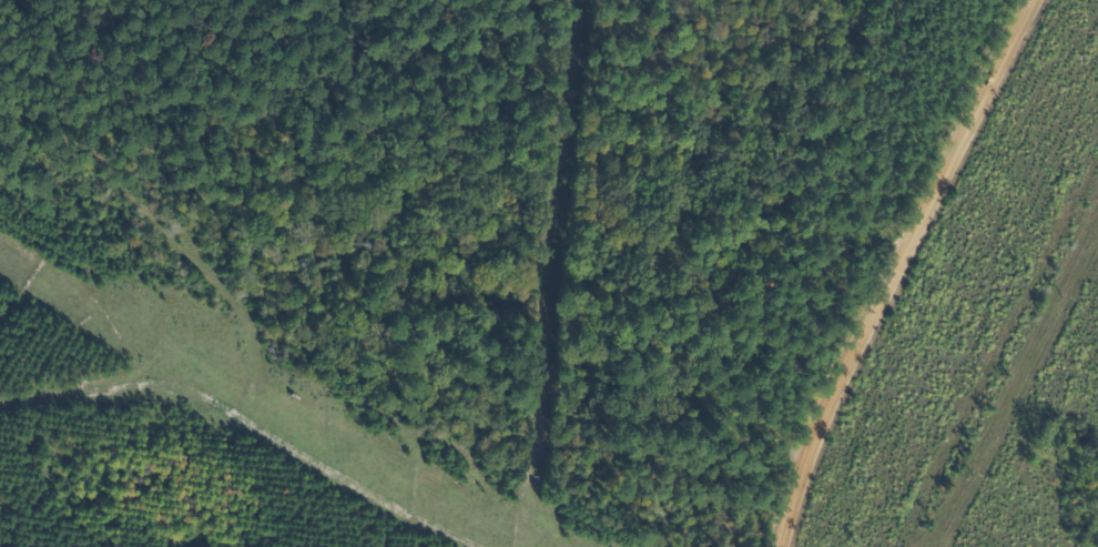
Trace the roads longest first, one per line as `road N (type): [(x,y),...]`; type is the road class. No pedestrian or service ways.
road 1 (residential): [(797,546),(883,308),(926,242),(970,126),(1043,0)]

